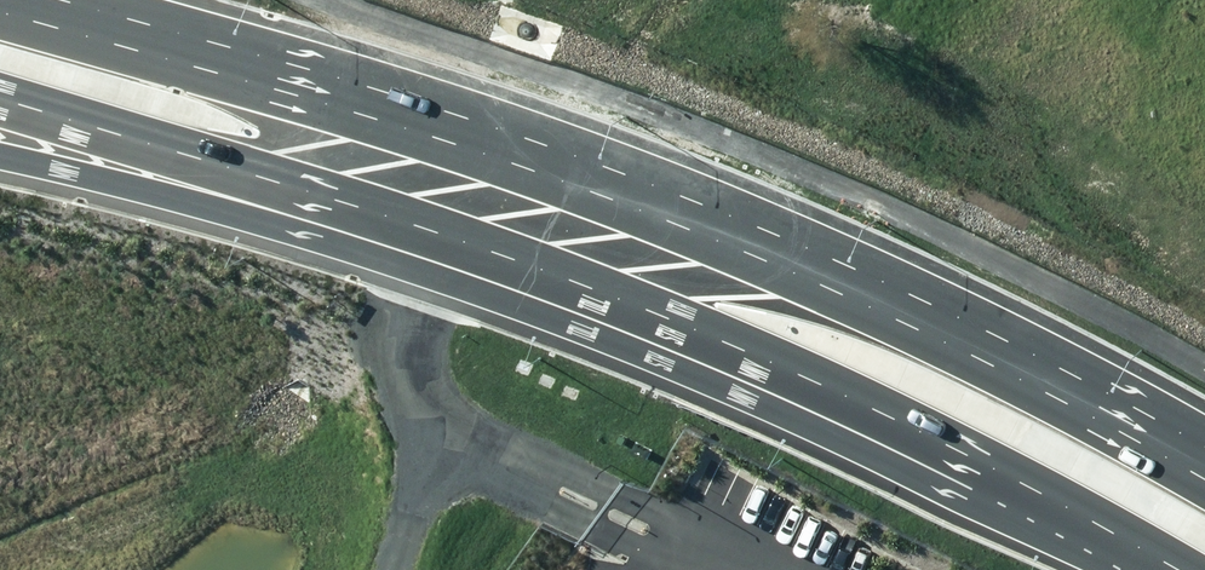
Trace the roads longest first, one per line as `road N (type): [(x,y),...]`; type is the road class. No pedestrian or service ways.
road 1 (primary): [(0,11),(515,163),(893,299),(1204,462)]
road 2 (primary): [(1161,569),(989,470),(664,315),(505,257)]
road 3 (primary): [(505,257),(0,99)]
road 4 (motorway): [(505,257),(286,220),(0,154)]

